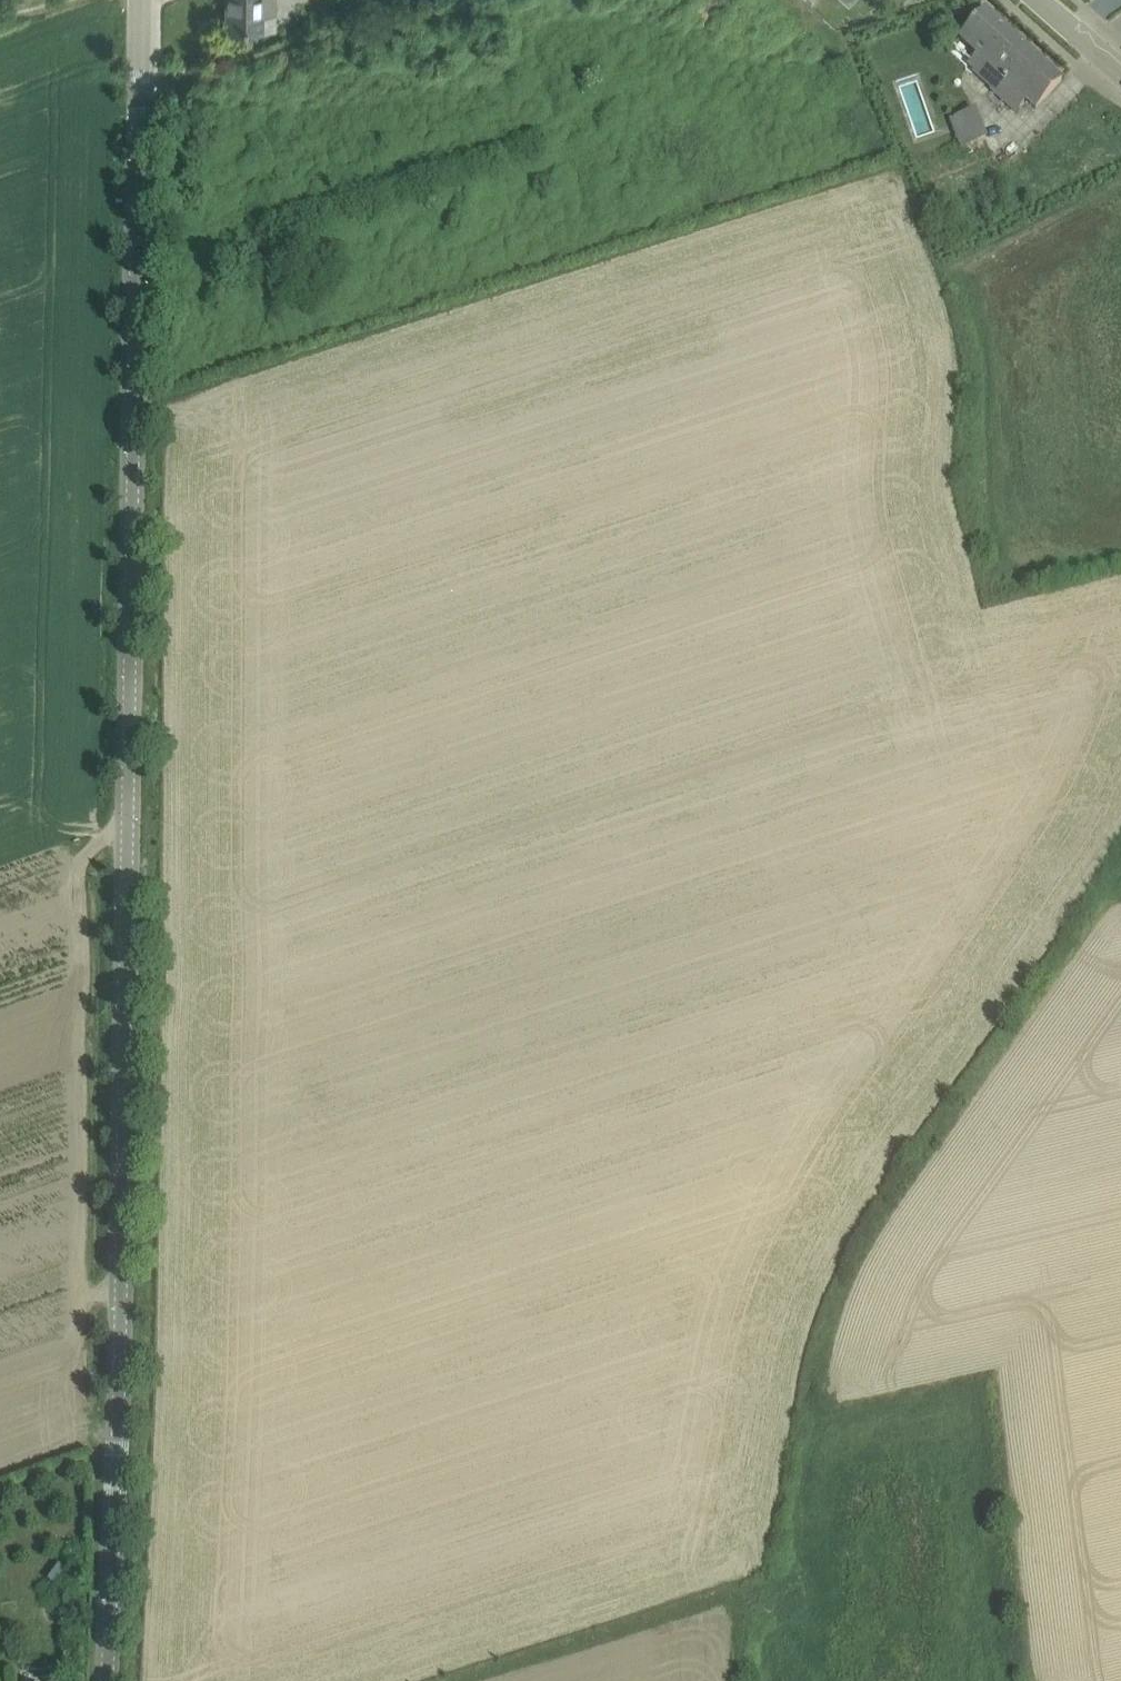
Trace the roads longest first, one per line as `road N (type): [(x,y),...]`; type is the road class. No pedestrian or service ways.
road 1 (tertiary): [(107,1680),(142,0)]

